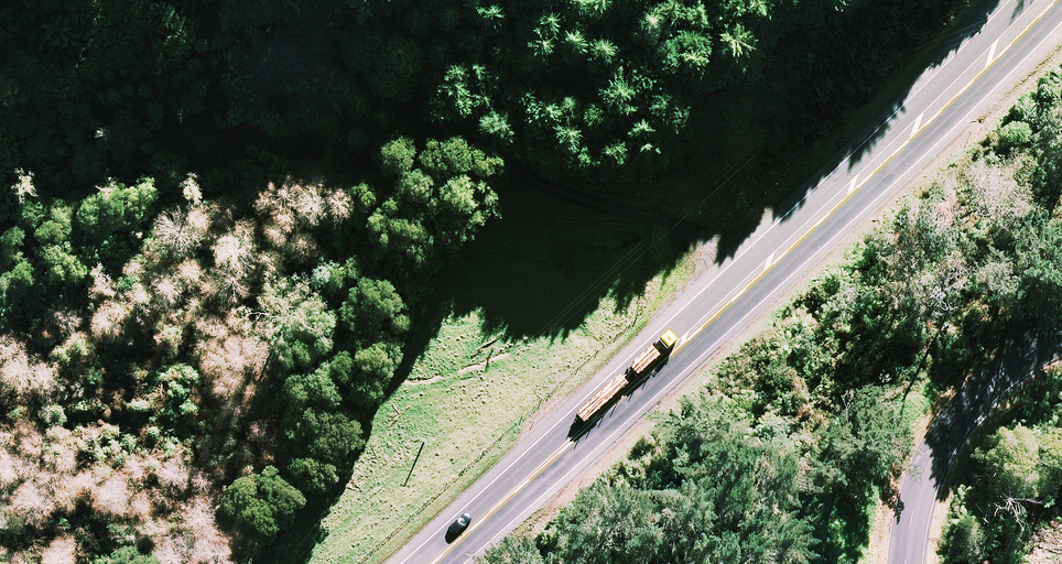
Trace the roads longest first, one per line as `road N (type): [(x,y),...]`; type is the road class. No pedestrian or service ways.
road 1 (trunk): [(1046,0),(766,268),(431,563)]
road 2 (track): [(216,0),(275,11),(766,268)]
road 3 (unclassified): [(1061,334),(982,389),(952,424),(927,467),(906,563)]
road 4 (track): [(0,51),(130,0)]

